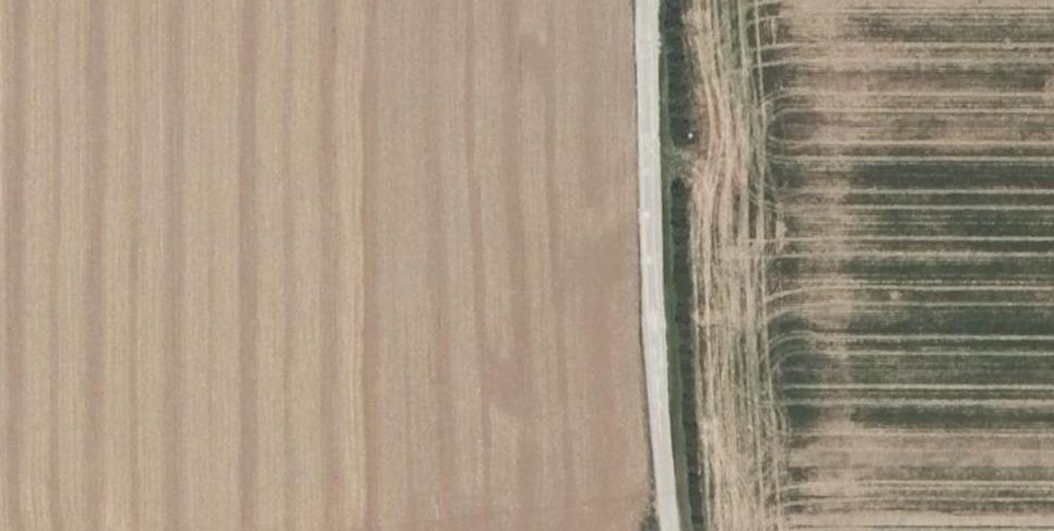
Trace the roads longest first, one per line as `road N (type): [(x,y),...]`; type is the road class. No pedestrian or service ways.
road 1 (track): [(670,530),(650,258),(644,0)]

